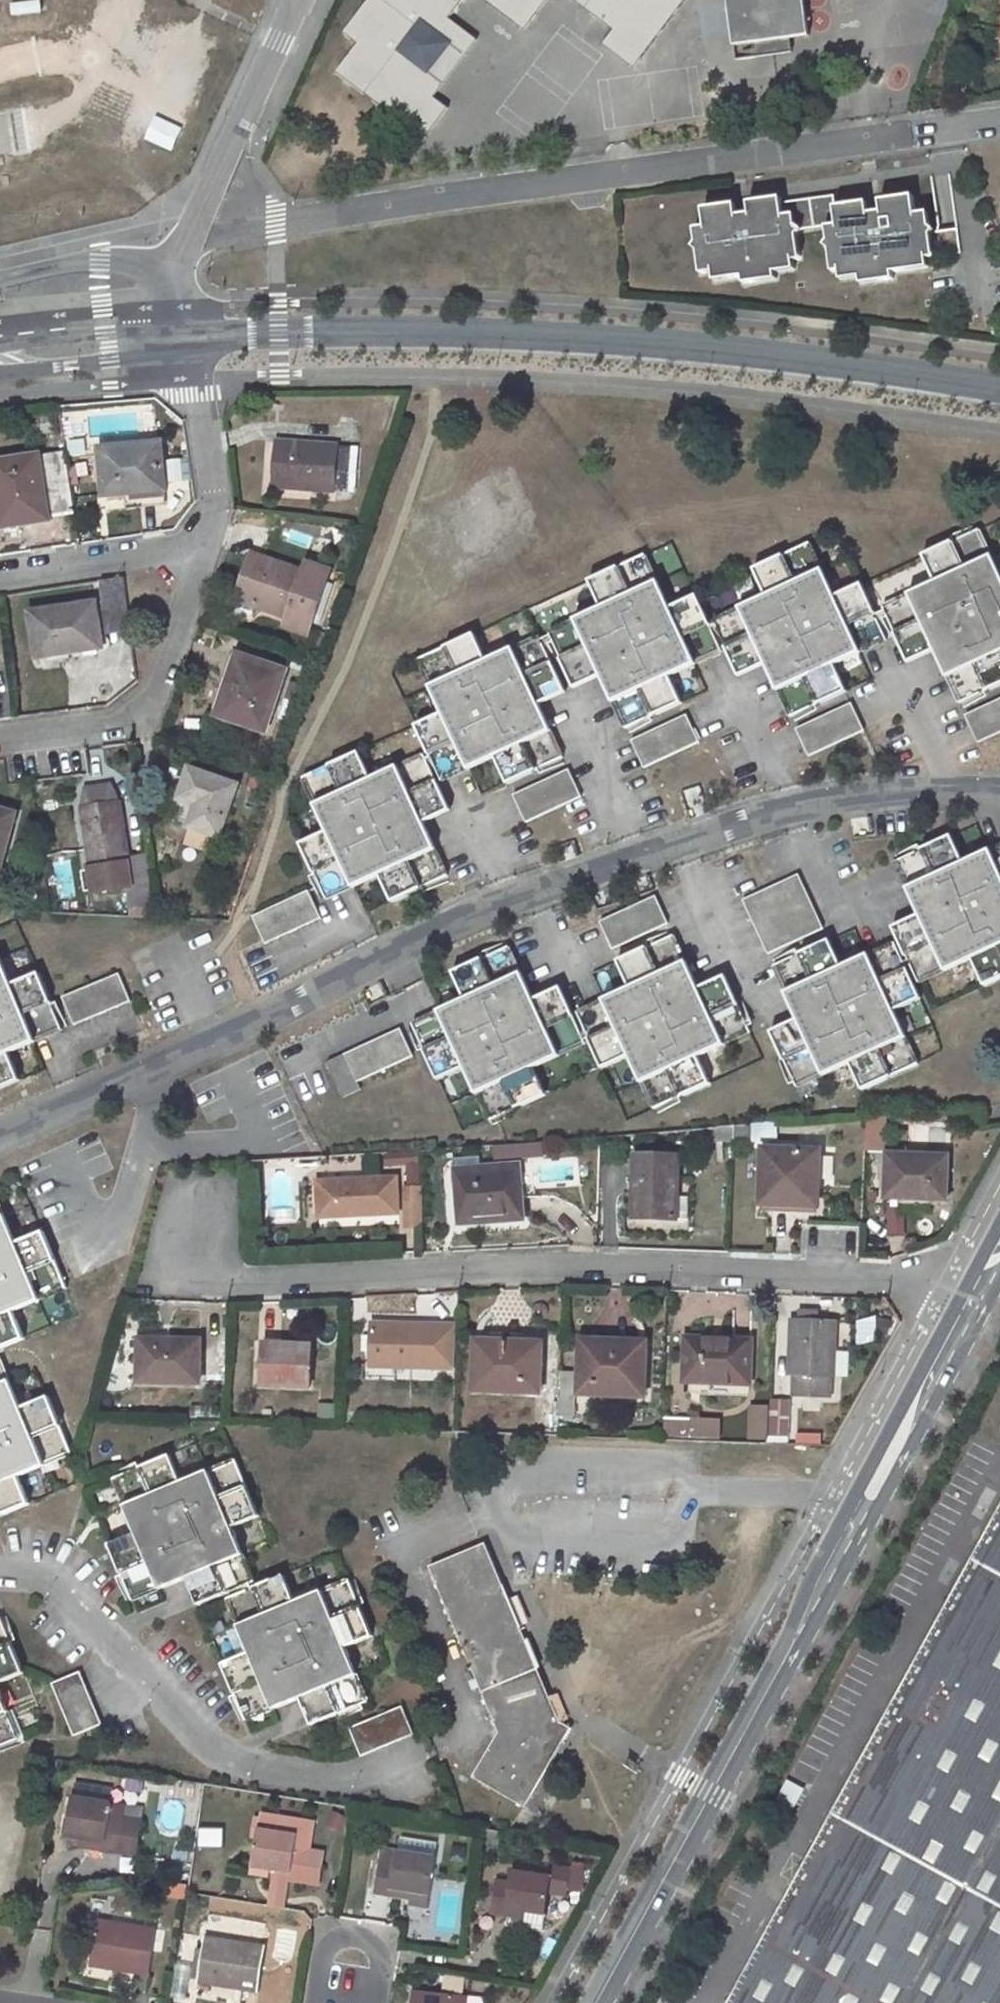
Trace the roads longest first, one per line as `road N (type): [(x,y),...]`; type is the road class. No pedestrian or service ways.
road 1 (residential): [(999,796),(894,789),(689,843),(483,911),(0,1137)]
road 2 (secondary): [(597,2002),(982,1280)]
road 3 (tertiary): [(999,388),(746,354),(384,329),(192,340)]
road 4 (residential): [(982,1280),(962,1268),(579,1263),(191,1279)]
road 5 (unclassified): [(917,128),(181,241)]
road 6 (residential): [(0,735),(150,716),(196,540)]
road 7 (residential): [(181,241),(299,0)]
road 8 (residential): [(196,540),(215,499),(213,377),(192,340)]
road 9 (residential): [(196,540),(0,573)]
road 10 (tertiary): [(192,340),(0,362)]

